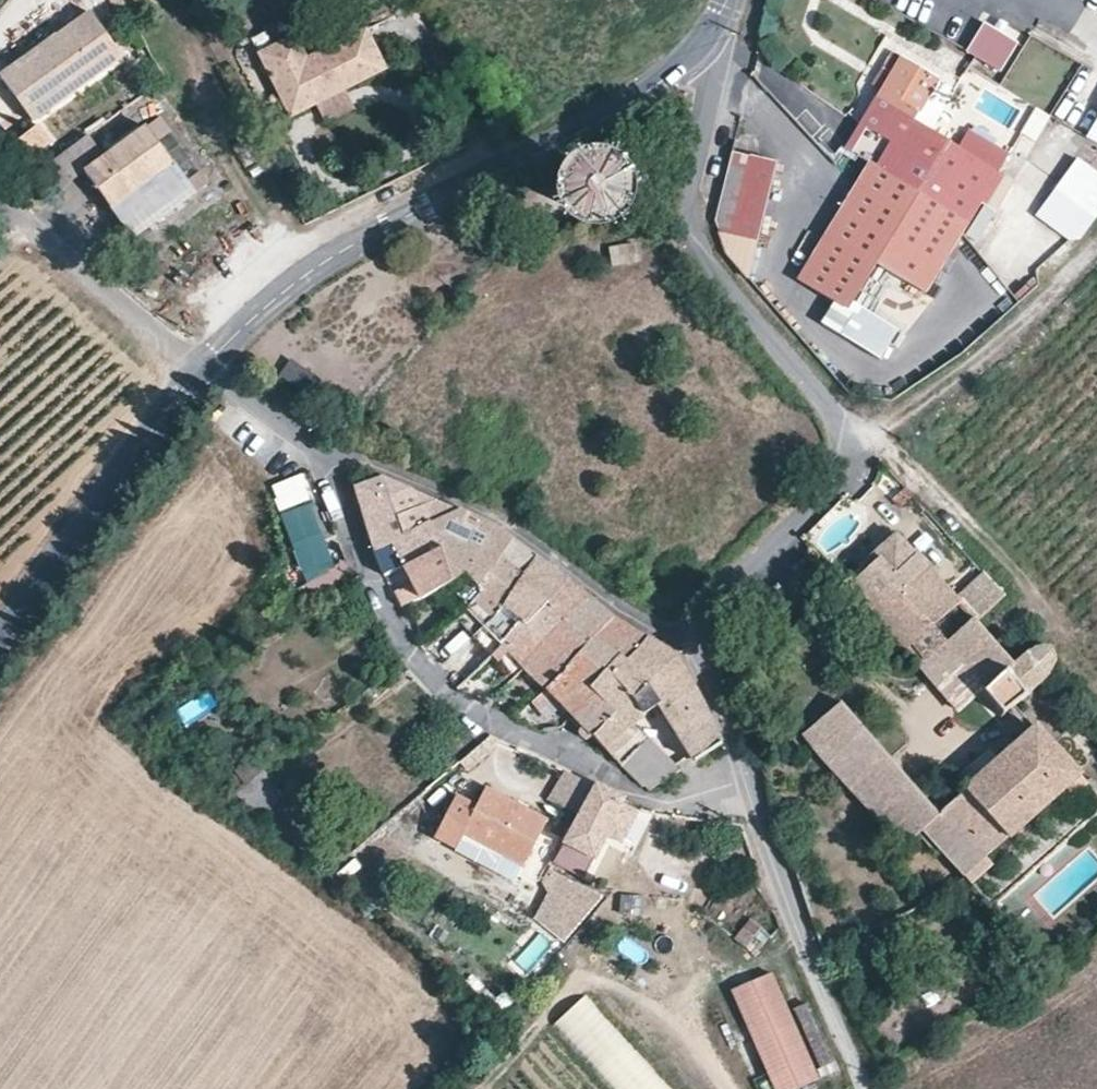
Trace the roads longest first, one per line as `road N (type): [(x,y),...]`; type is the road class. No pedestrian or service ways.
road 1 (tertiary): [(705,41),(629,102),(284,282),(196,361)]
road 2 (residential): [(334,462),(363,586),(415,671),(461,713),(528,733),(650,805),(701,811),(740,802)]
road 3 (residential): [(705,41),(708,88),(686,200),(700,251),(824,399),(849,464)]
road 4 (residential): [(334,462),(369,463),(489,516),(681,648)]
road 5 (residential): [(1096,244),(1053,298),(849,464)]
road 6 (tertiary): [(196,361),(0,626)]
road 7 (residential): [(740,802),(774,854),(808,964),(863,1088)]
road 8 (residential): [(0,203),(196,361)]
road 9 (residential): [(849,464),(681,648)]
road 10 (residential): [(681,648),(709,668),(731,713),(741,747),(740,802)]
road 11 (residential): [(196,361),(334,462)]

